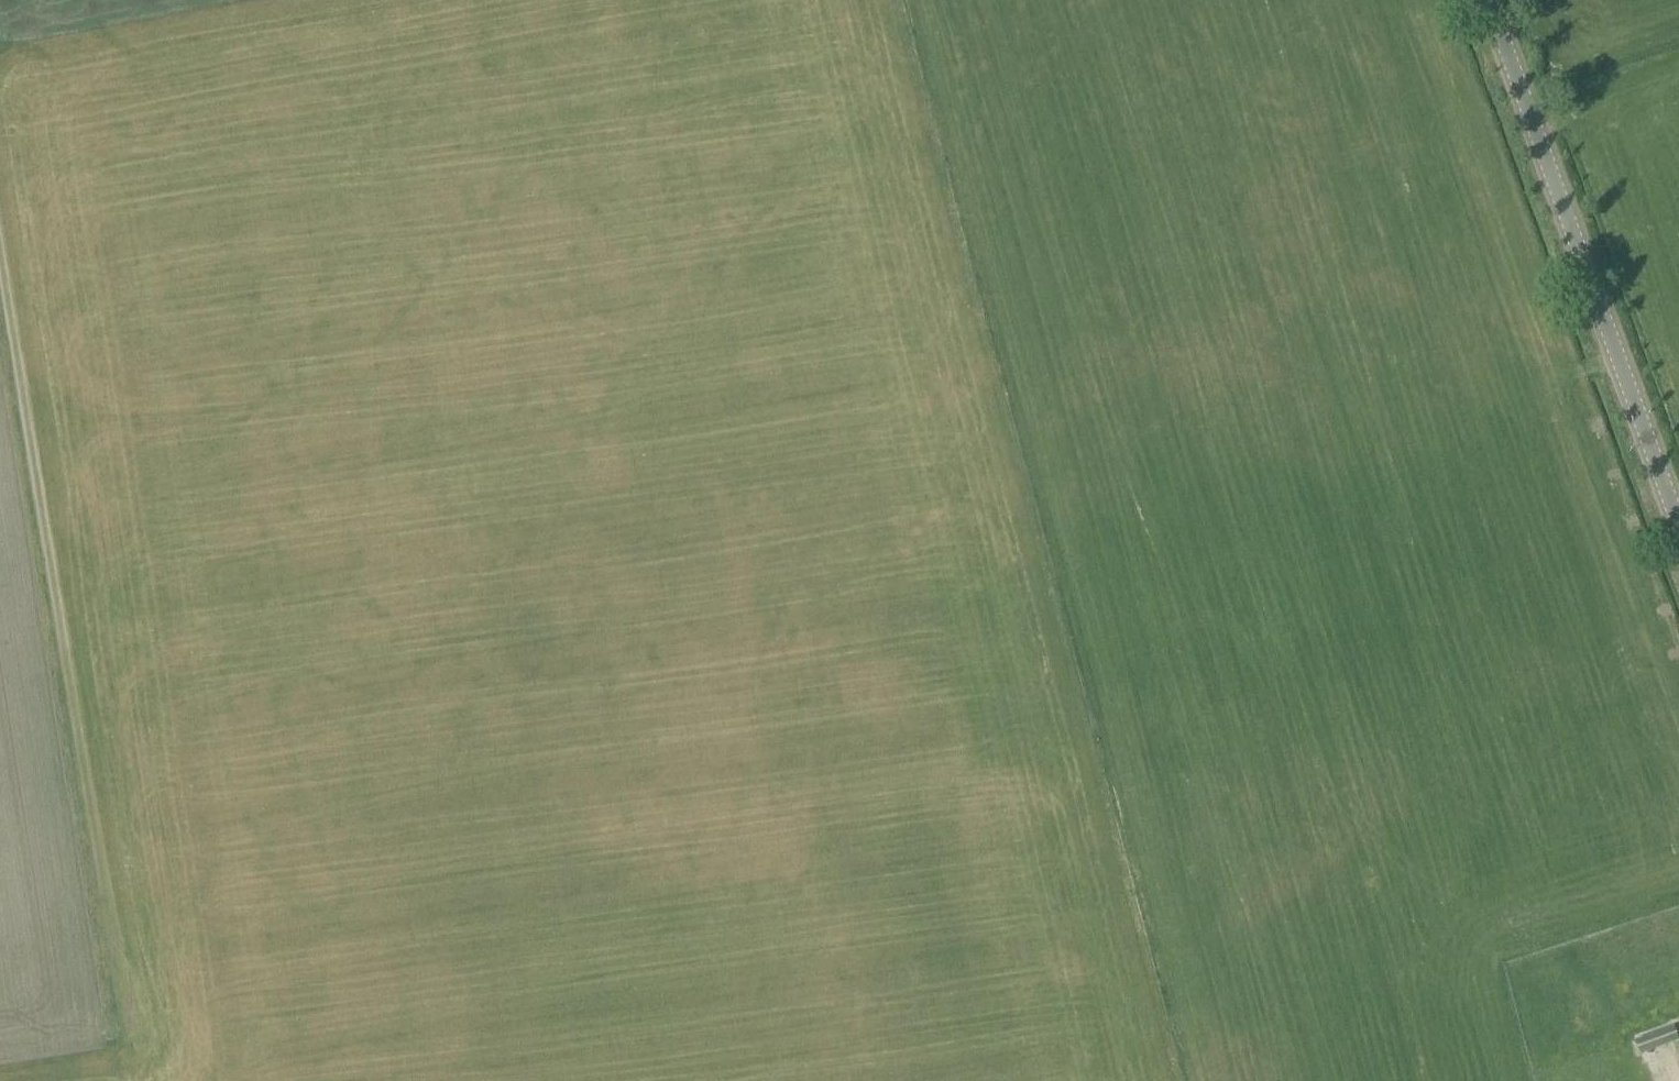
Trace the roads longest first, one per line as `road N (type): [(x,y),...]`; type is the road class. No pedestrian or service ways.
road 1 (tertiary): [(1678,530),(1487,0)]

